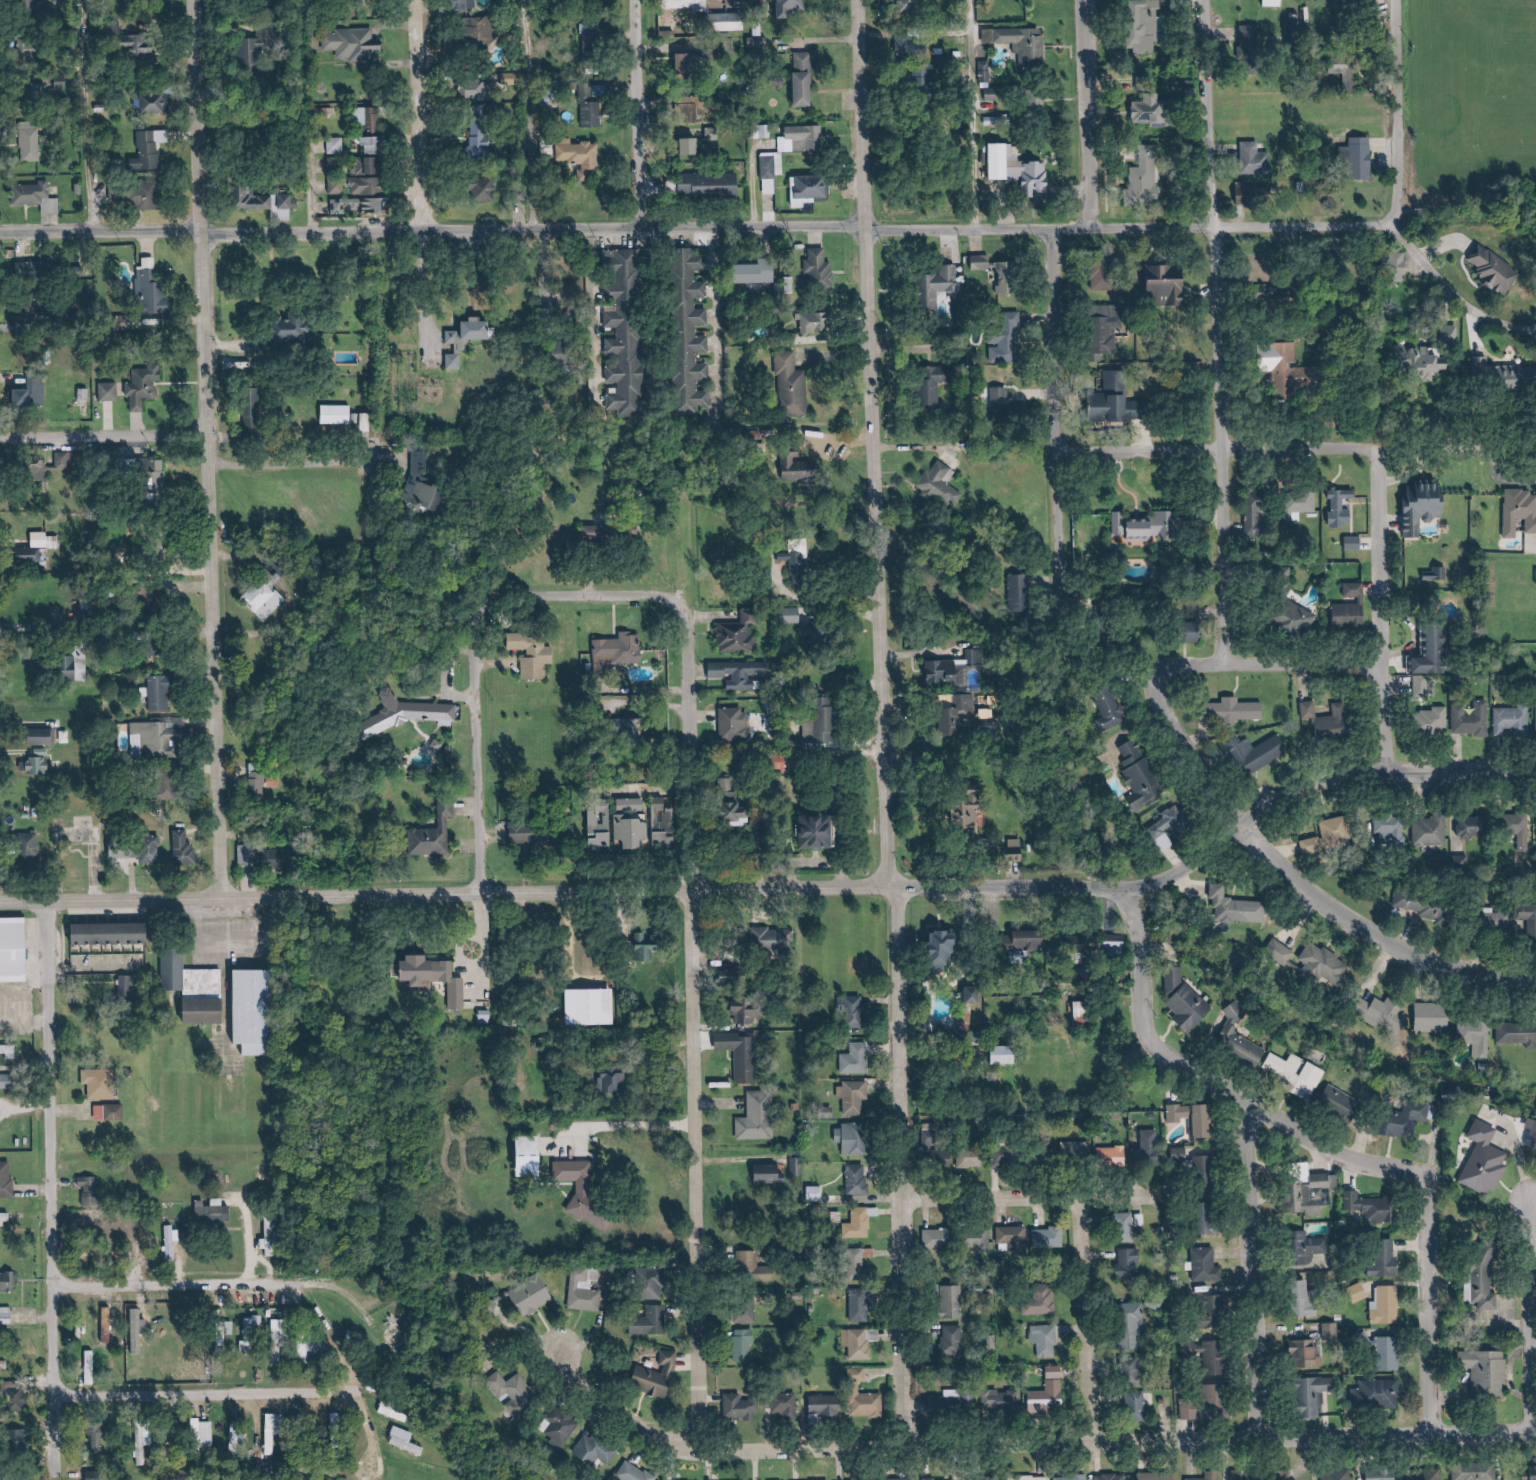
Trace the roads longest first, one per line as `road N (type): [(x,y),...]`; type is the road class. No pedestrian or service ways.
road 1 (residential): [(1535,332),(1474,317),(1390,234),(1357,226),(0,233)]
road 2 (tertiary): [(219,897),(193,0)]
road 3 (tertiary): [(886,888),(856,0)]
road 4 (residential): [(692,1402),(694,1445),(735,1459),(1535,1429)]
road 5 (tertiary): [(0,903),(886,888)]
road 6 (residential): [(692,1402),(682,618),(674,607)]
road 7 (residential): [(886,888),(1146,884),(1194,863),(1295,787),(1386,773),(1535,774)]
road 8 (residential): [(1535,448),(867,448)]
road 9 (residential): [(60,1477),(47,903)]
road 10 (residential): [(906,1448),(886,888)]
road 11 (residential): [(1535,984),(1445,961),(1309,883),(1238,826),(1163,691)]
road 12 (residential): [(1428,1197),(1410,1176),(1256,1106),(1152,1033),(1156,943),(1124,887)]
road 13 (residential): [(1212,228),(1228,647)]
road 14 (residential): [(58,1397),(347,1389),(375,1438),(376,1462),(365,1479)]
road 15 (residential): [(1062,615),(1050,228)]
road 16 (residential): [(396,1332),(336,1283),(309,1278),(56,1287)]
road 17 (residential): [(1266,1436),(1256,1106)]
road 18 (residential): [(674,607),(649,597),(499,597),(471,618),(465,684)]
road 19 (residential): [(1166,1201),(893,1201)]
road 20 (residential): [(1389,646),(1197,647),(1165,663),(1163,691)]
road 21 (residential): [(1087,1442),(1073,1200)]
road 22 (residential): [(1433,1431),(1437,1247),(1428,1197)]
road 23 (residential): [(1390,234),(1395,0)]
road 24 (residential): [(419,230),(413,0)]
road 25 (residential): [(1091,229),(1082,0)]
road 26 (residential): [(634,0),(642,229)]
road 27 (residential): [(1212,228),(1205,0)]
road 28 (residential): [(1535,1429),(1535,1203)]
road 29 (residential): [(465,684),(472,890)]
road 30 (residential): [(205,434),(0,439)]
road 31 (residential): [(1362,450),(1382,477),(1389,646)]
road 32 (residential): [(555,1358),(621,1426),(694,1445)]
road 33 (residential): [(1386,773),(1394,758),(1389,646)]

